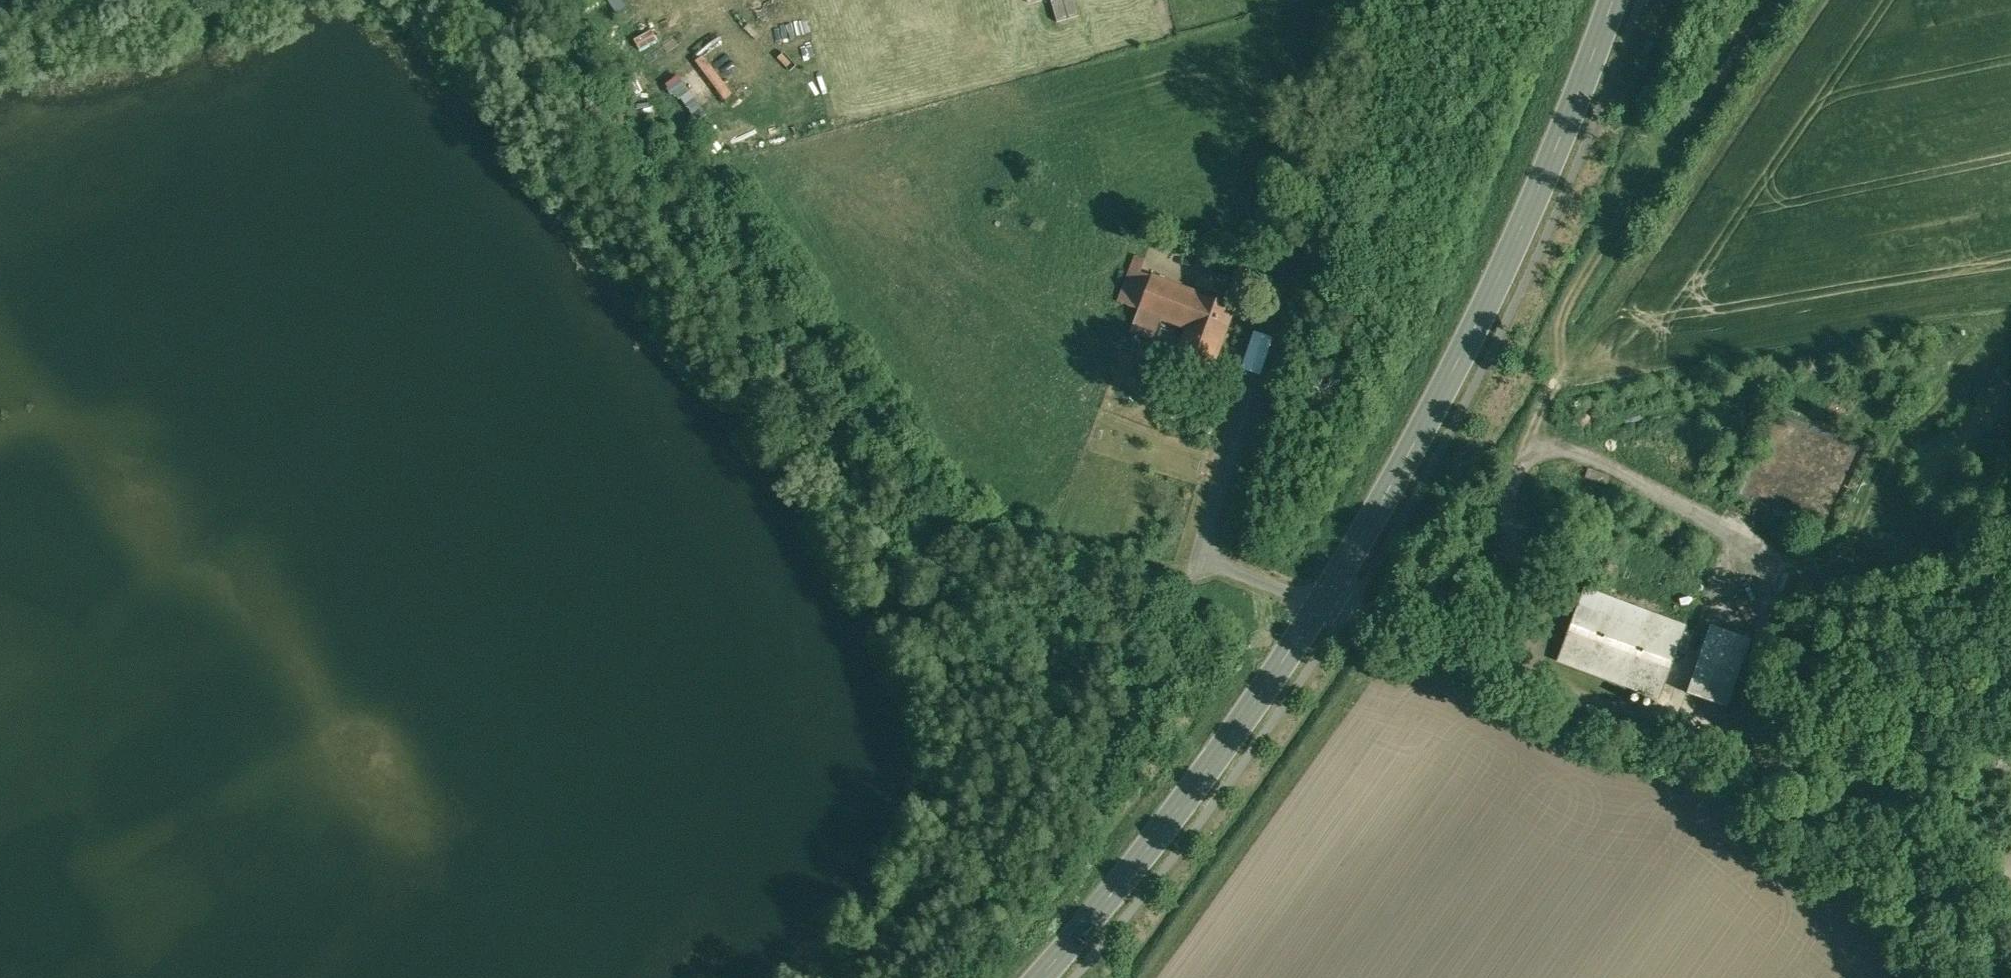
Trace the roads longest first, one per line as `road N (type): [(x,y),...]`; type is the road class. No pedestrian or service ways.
road 1 (secondary): [(1615,0),(1531,218),(1322,603),(1181,804),(1041,977)]

